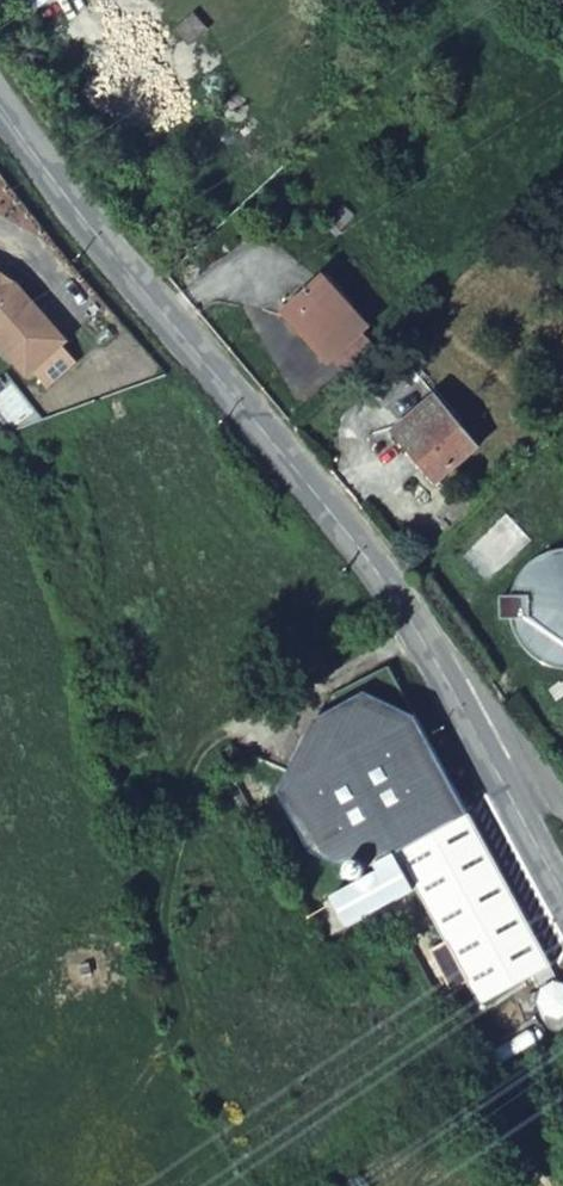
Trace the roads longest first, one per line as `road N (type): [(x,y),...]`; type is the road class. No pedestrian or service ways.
road 1 (secondary): [(0,104),(370,565),(491,762)]
road 2 (secondary): [(491,762),(562,893)]

